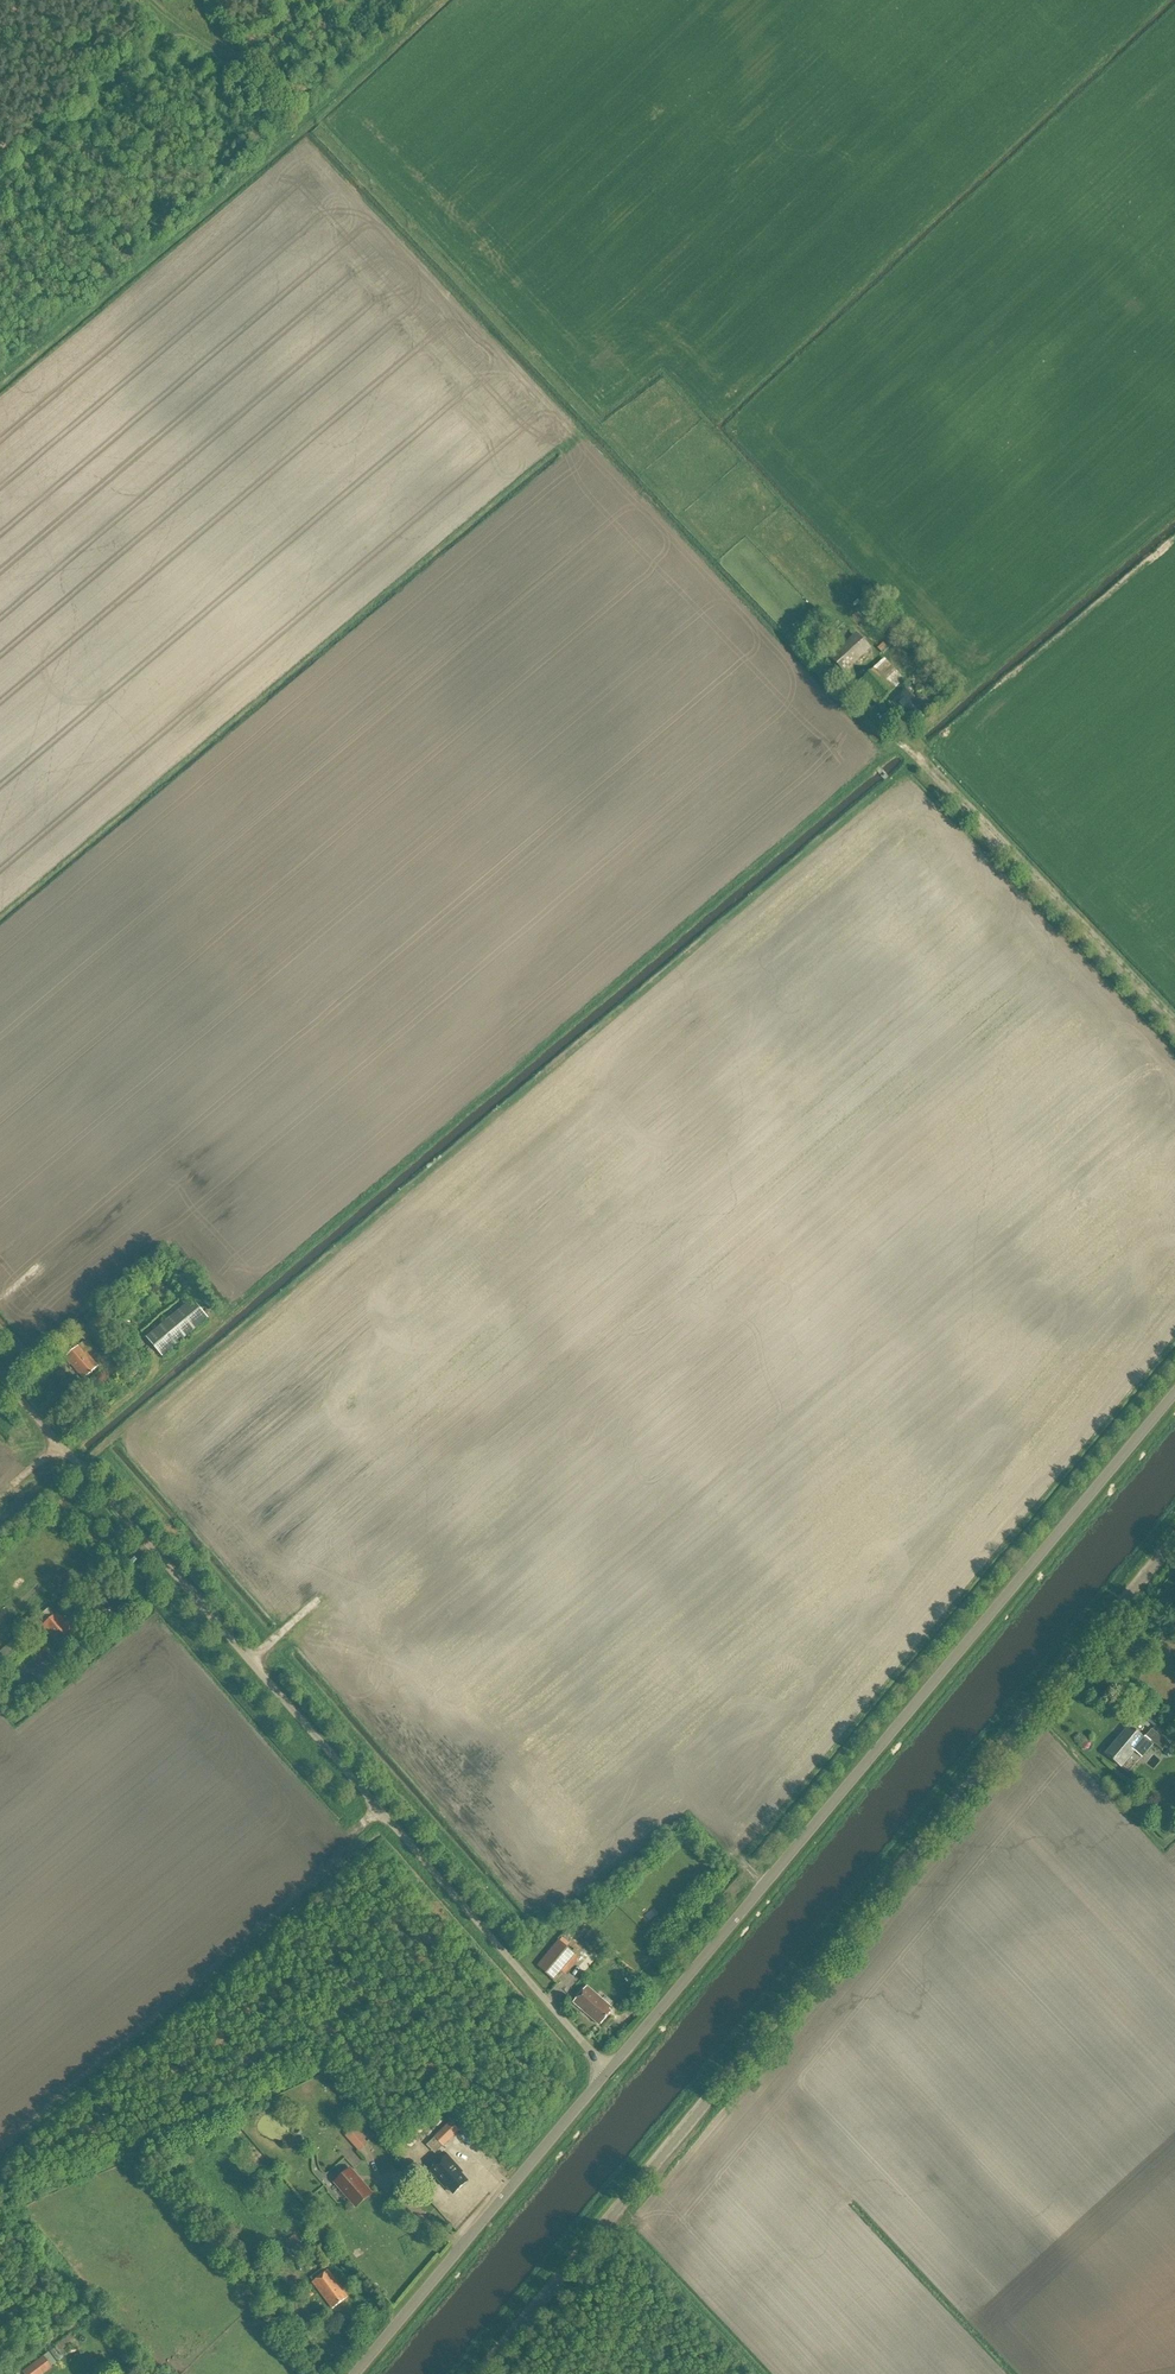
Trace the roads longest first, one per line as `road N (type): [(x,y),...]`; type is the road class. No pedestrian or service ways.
road 1 (tertiary): [(480,2373),(1174,1550)]
road 2 (unclassified): [(608,2071),(0,1376)]
road 3 (unclassified): [(608,2071),(1174,1391)]
road 4 (track): [(0,197),(158,43),(178,33),(232,56),(312,0)]
road 5 (unclassified): [(357,2373),(608,2071)]
road 6 (track): [(909,750),(1174,1028)]

